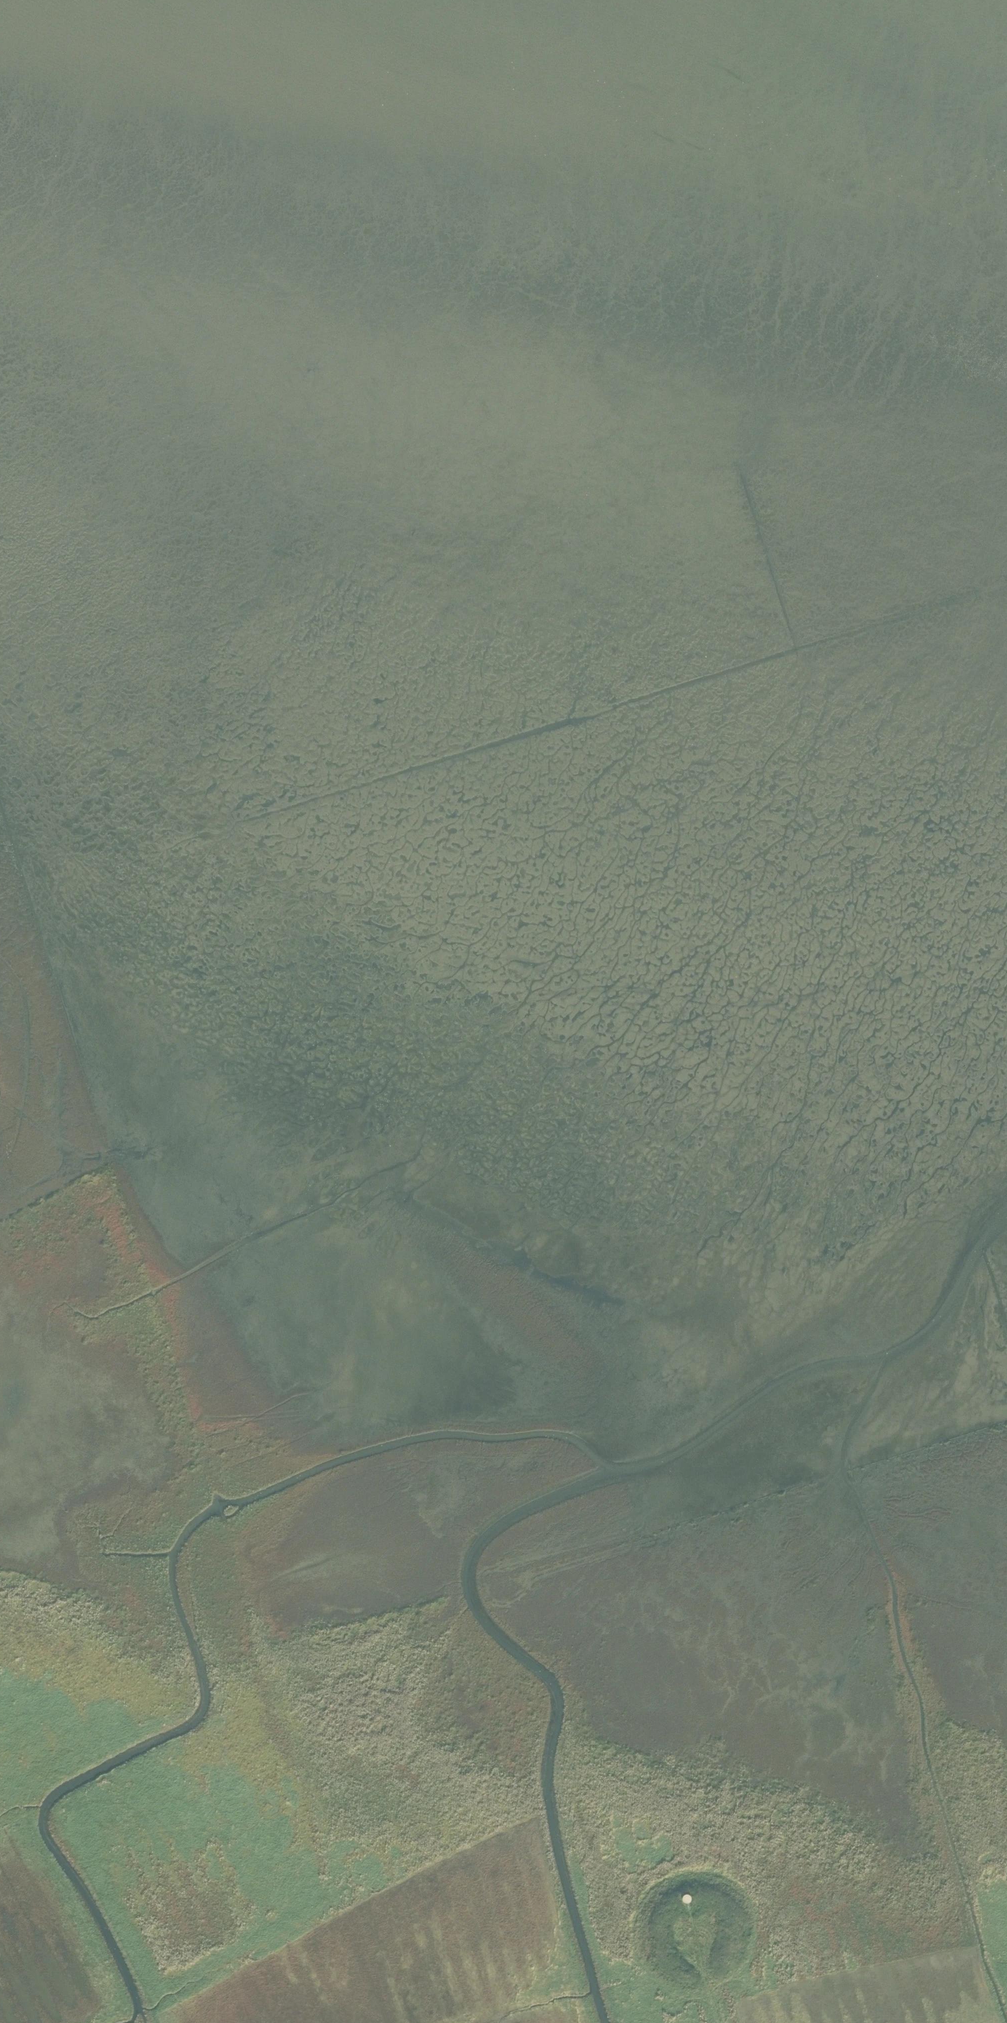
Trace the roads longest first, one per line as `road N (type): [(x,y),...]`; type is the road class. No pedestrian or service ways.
road 1 (track): [(720,2022),(687,1902)]

